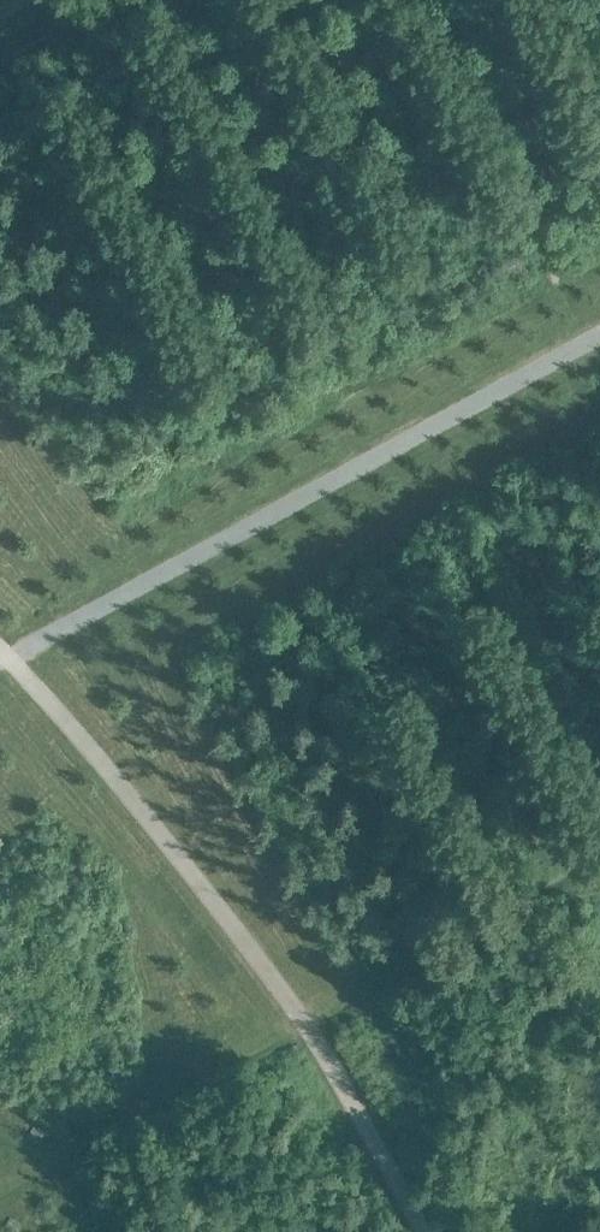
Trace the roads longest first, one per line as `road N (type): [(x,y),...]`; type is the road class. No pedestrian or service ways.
road 1 (track): [(0,1182),(599,844)]
road 2 (track): [(117,0),(0,64)]

